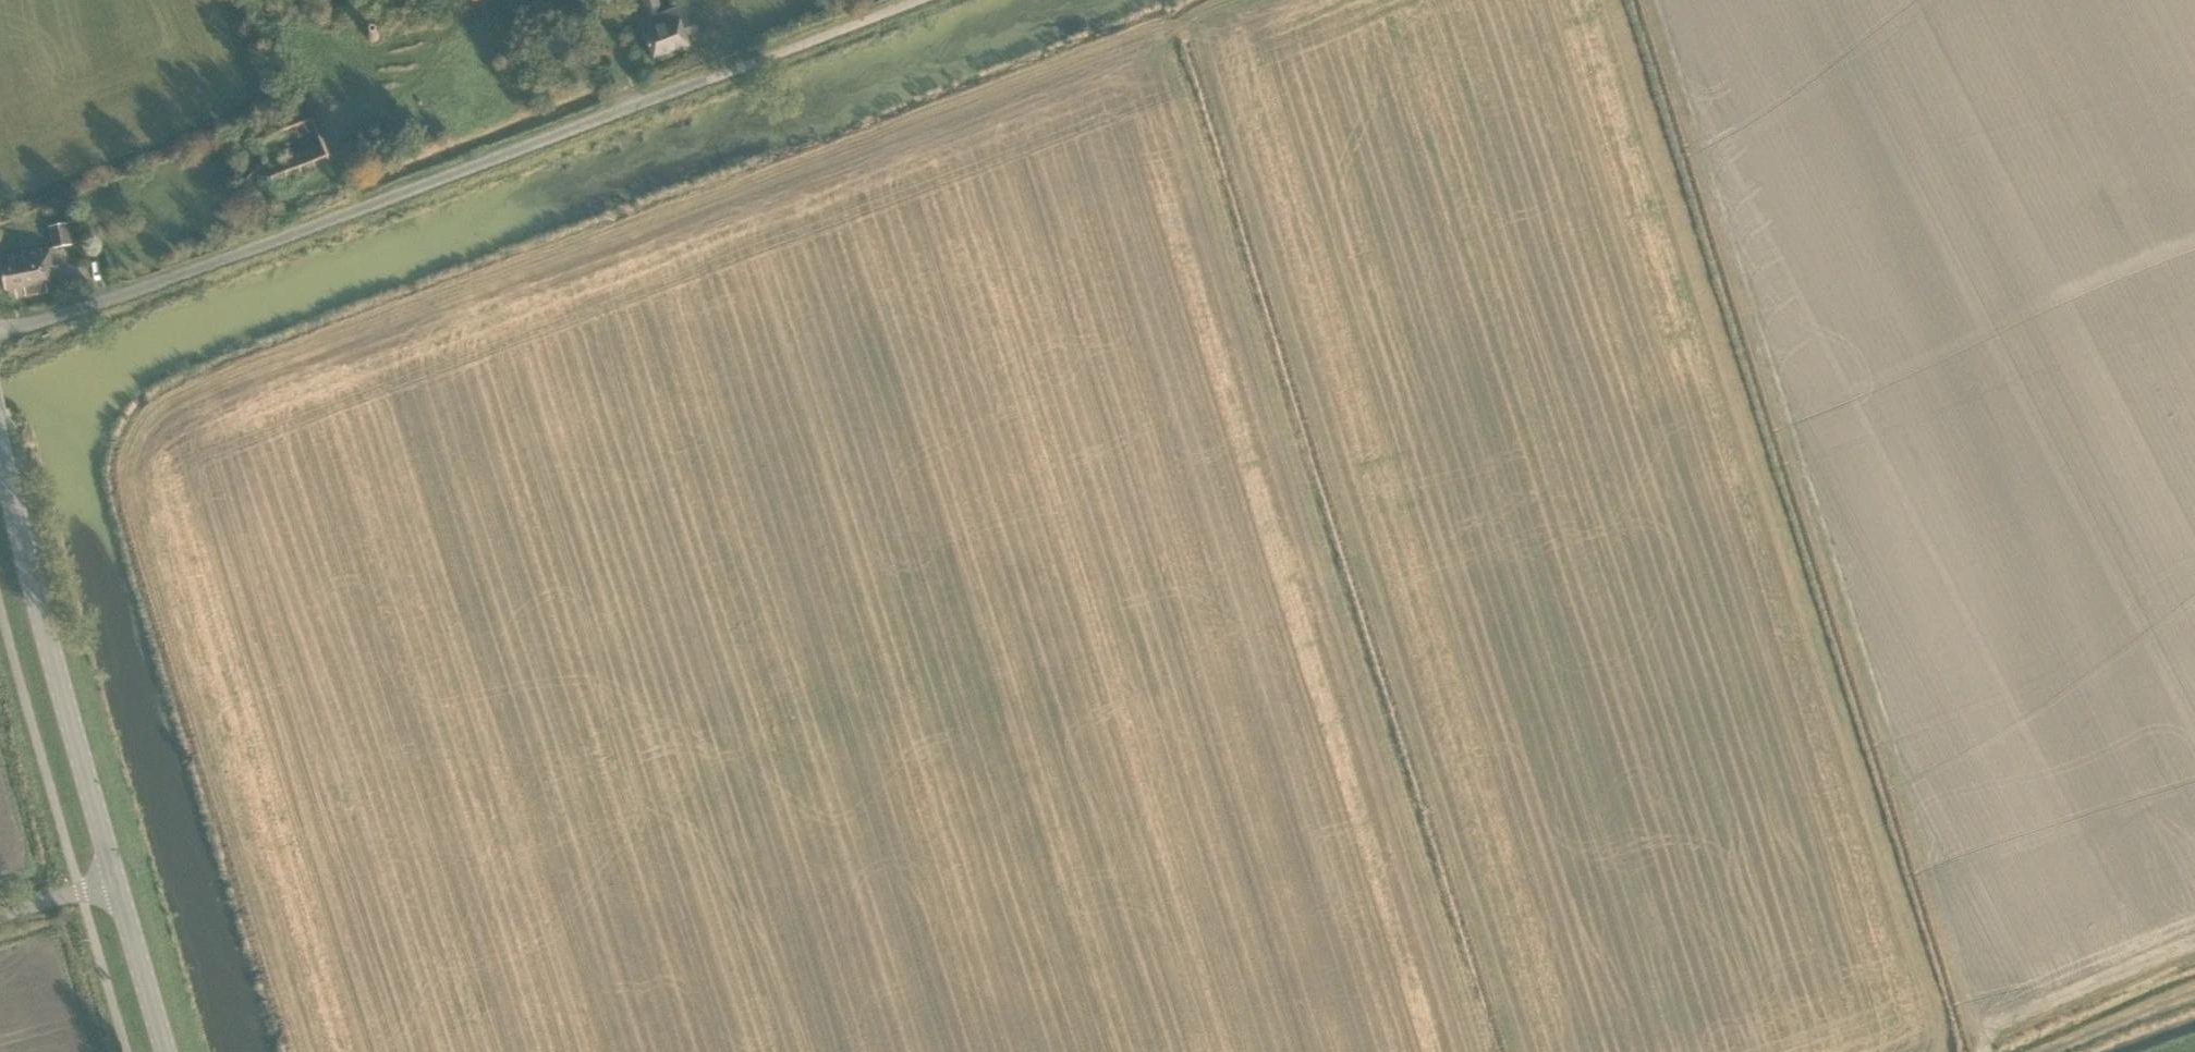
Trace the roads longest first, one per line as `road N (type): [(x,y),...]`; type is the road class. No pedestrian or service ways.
road 1 (secondary): [(116,882),(0,446)]
road 2 (secondary): [(166,1051),(116,882)]
road 3 (track): [(2070,1051),(2194,1003)]
road 4 (unclassified): [(0,916),(116,882)]

